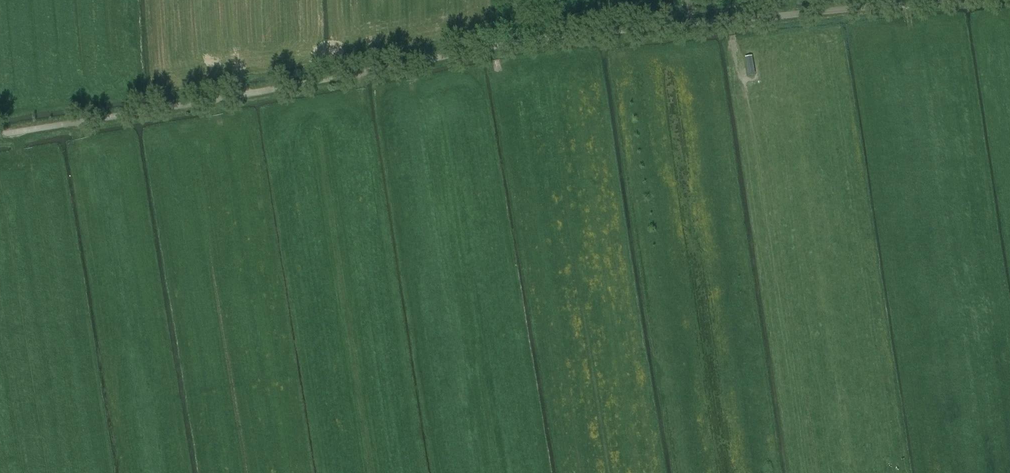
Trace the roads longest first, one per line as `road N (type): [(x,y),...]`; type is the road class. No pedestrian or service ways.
road 1 (unclassified): [(0,133),(519,44),(972,0)]

